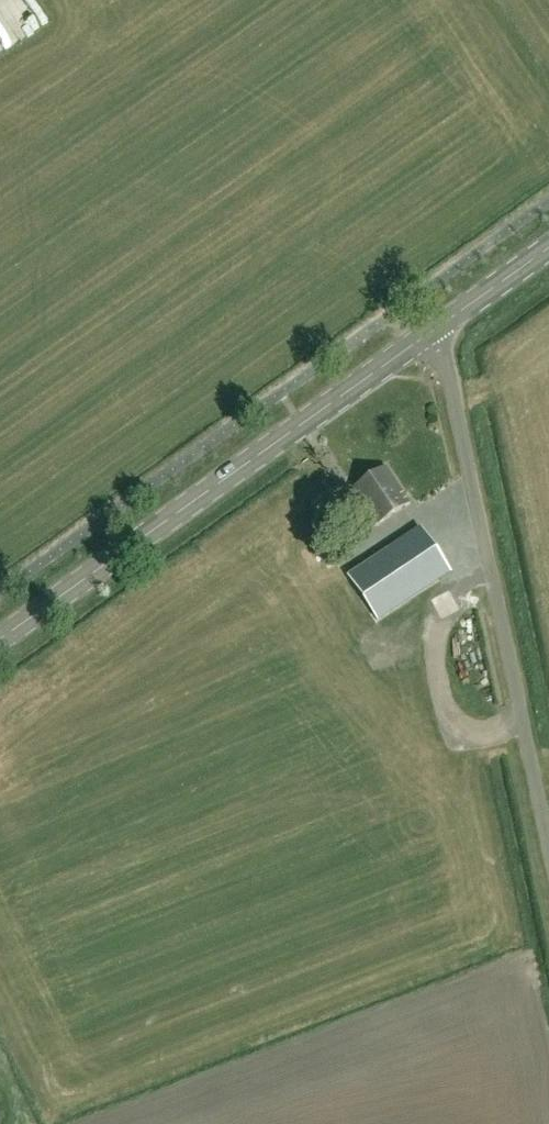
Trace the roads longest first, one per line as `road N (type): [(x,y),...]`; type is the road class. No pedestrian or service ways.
road 1 (unclassified): [(548,845),(450,383),(427,335)]
road 2 (tertiary): [(0,639),(427,335)]
road 3 (track): [(520,712),(484,734),(462,727),(441,694),(438,628)]
road 4 (tertiary): [(427,335),(548,248)]

